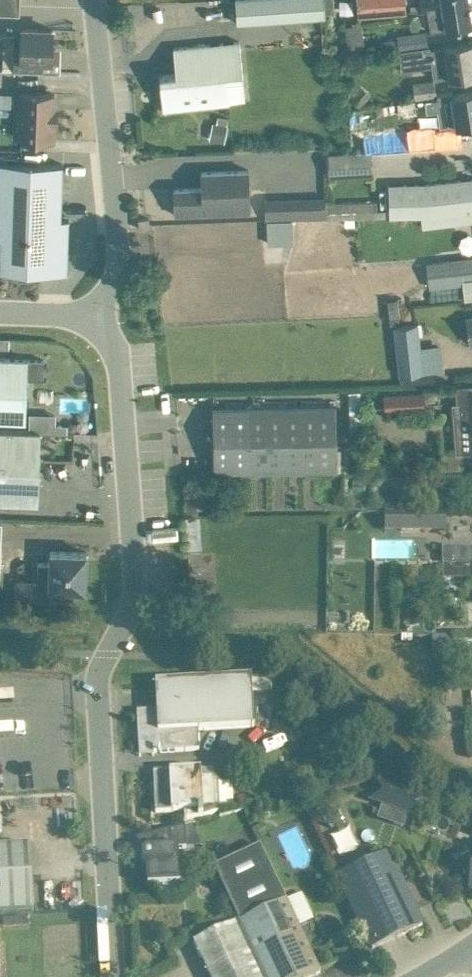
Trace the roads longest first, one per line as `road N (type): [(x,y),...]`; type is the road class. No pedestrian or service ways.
road 1 (unclassified): [(112,976),(95,677),(131,605),(135,578),(121,369),(109,316)]
road 2 (unclassified): [(109,316),(118,258),(95,0)]

